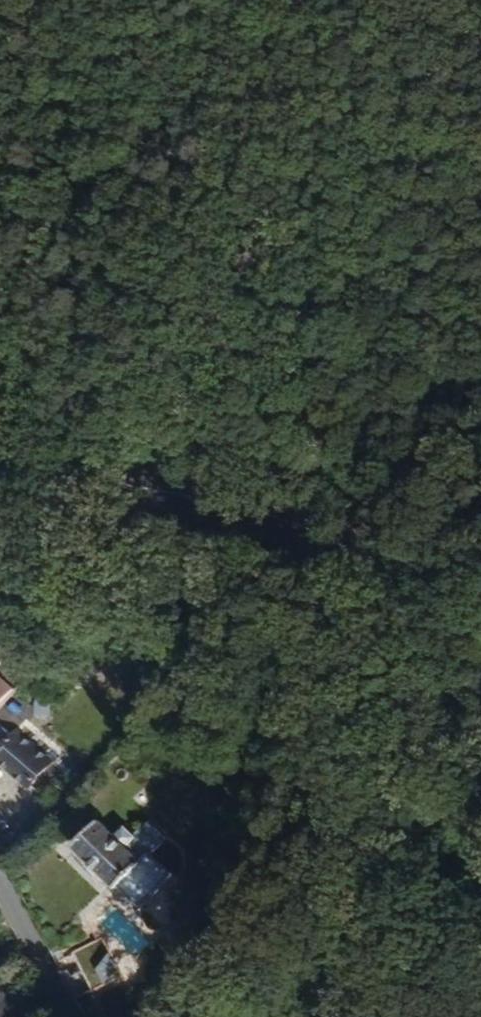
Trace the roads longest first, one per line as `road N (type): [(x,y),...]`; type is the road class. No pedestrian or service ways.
road 1 (secondary): [(480,718),(416,610),(363,558),(269,515),(91,482),(28,454),(0,426)]
road 2 (residential): [(72,1016),(0,878)]

